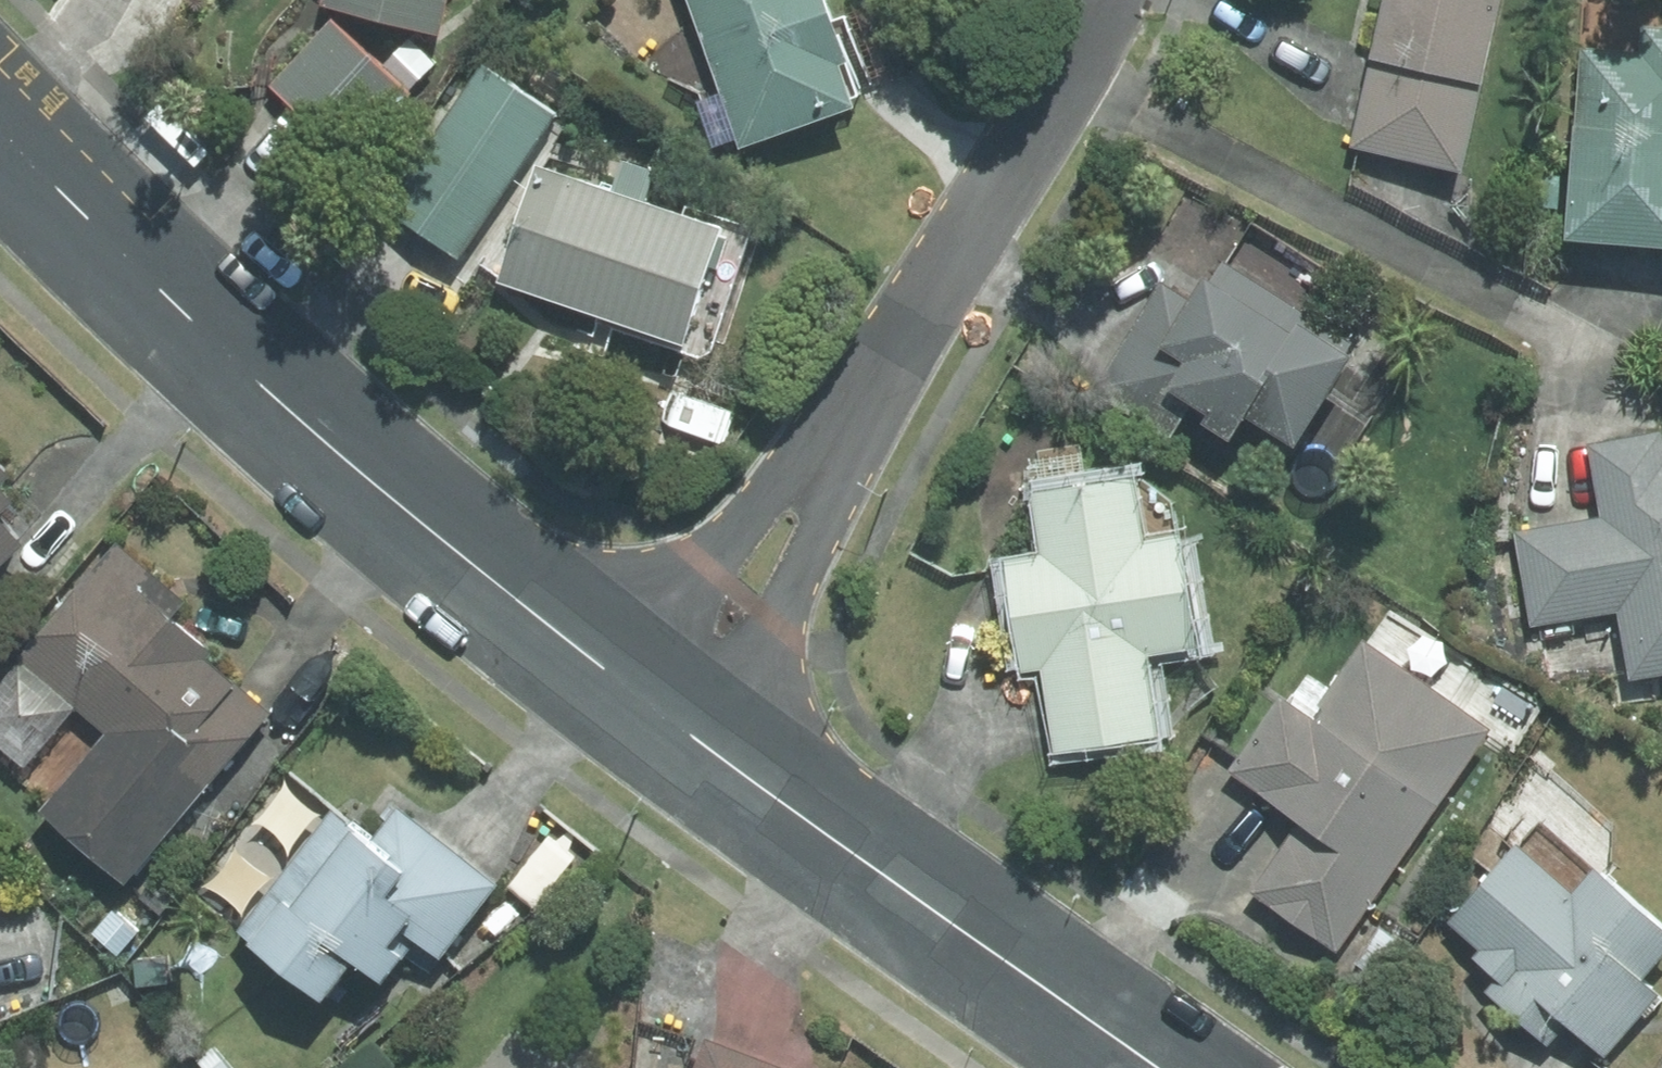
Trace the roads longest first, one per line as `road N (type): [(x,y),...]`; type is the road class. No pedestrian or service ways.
road 1 (residential): [(0,123),(274,396),(597,669)]
road 2 (residential): [(698,743),(1154,1067)]
road 3 (residential): [(1109,0),(823,457)]
road 4 (residential): [(823,457),(788,600),(698,743)]
road 5 (residential): [(597,669),(697,550),(823,457)]
road 6 (residential): [(597,669),(698,743)]

